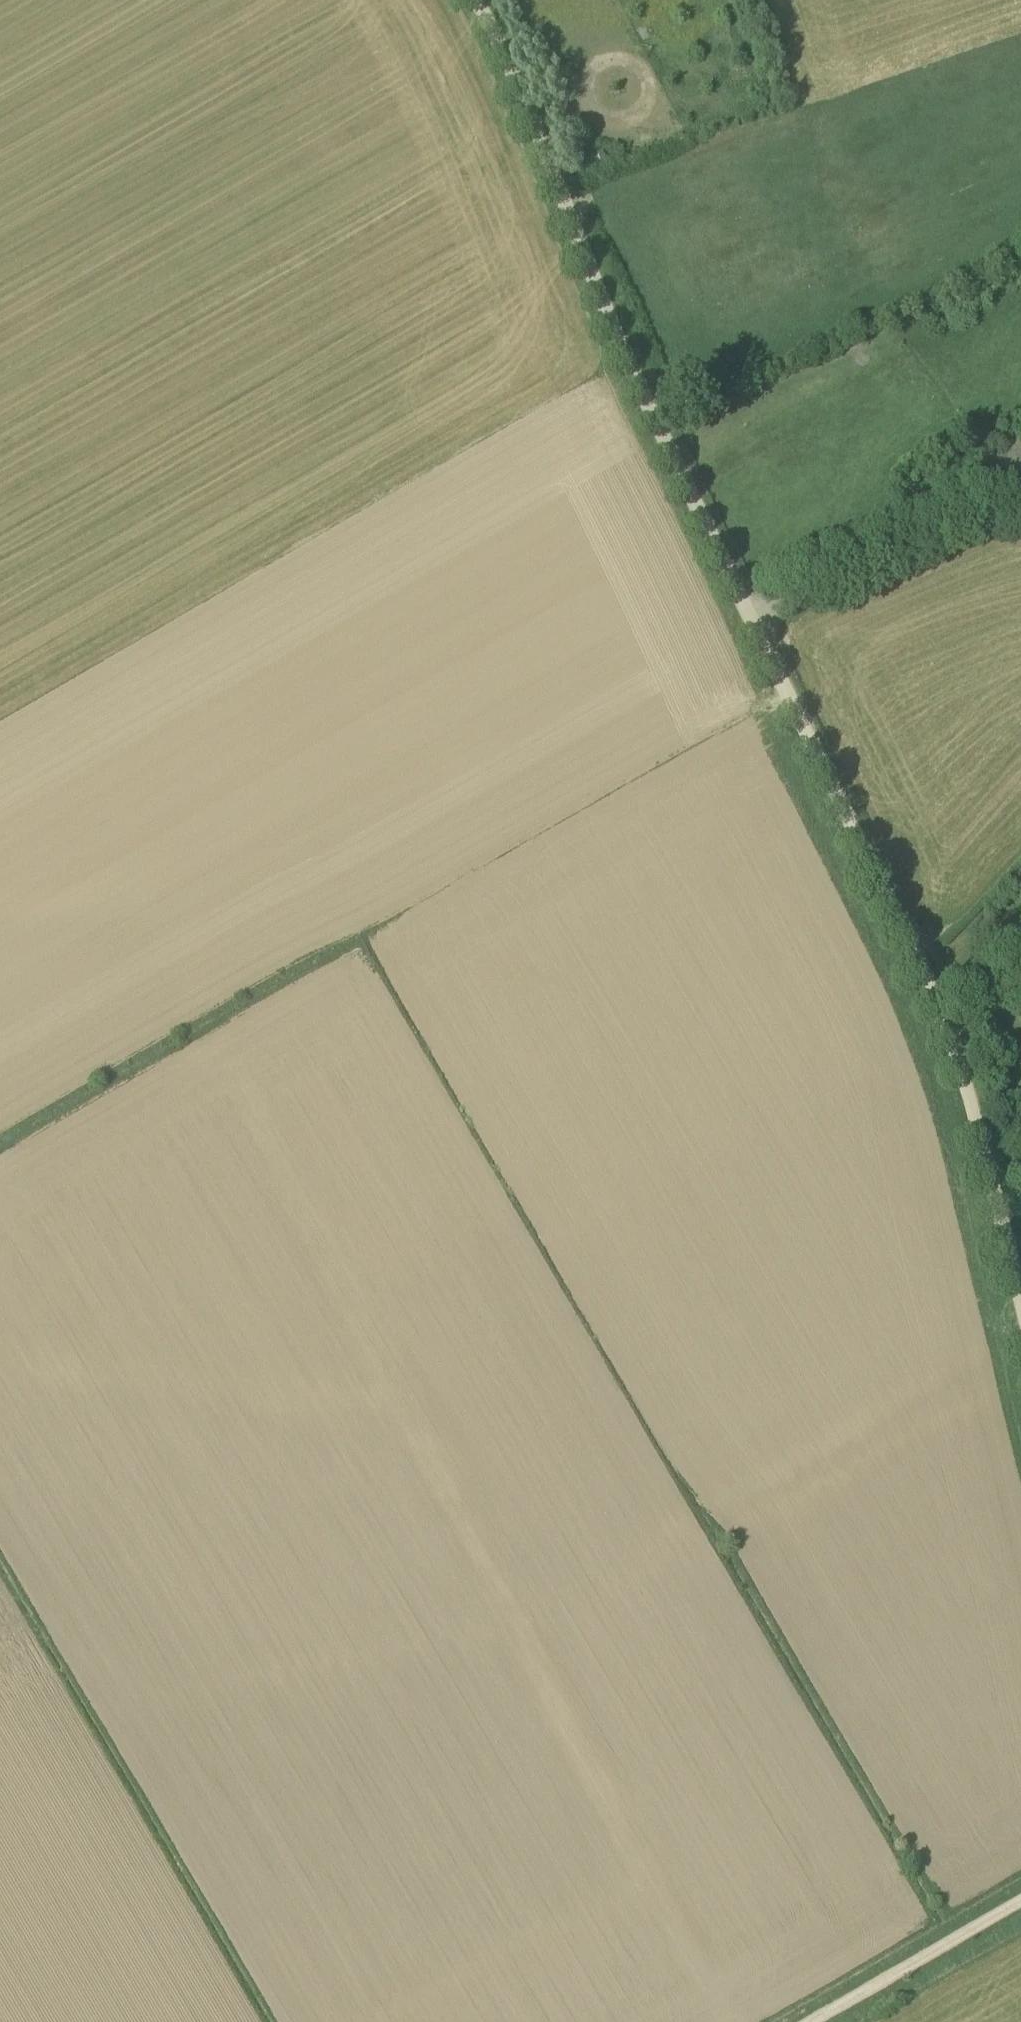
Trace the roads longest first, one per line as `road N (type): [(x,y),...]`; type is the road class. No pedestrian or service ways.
road 1 (unclassified): [(1020,1298),(960,1061),(930,987),(658,422),(476,0)]
road 2 (unclassified): [(811,2021),(1020,1902)]

